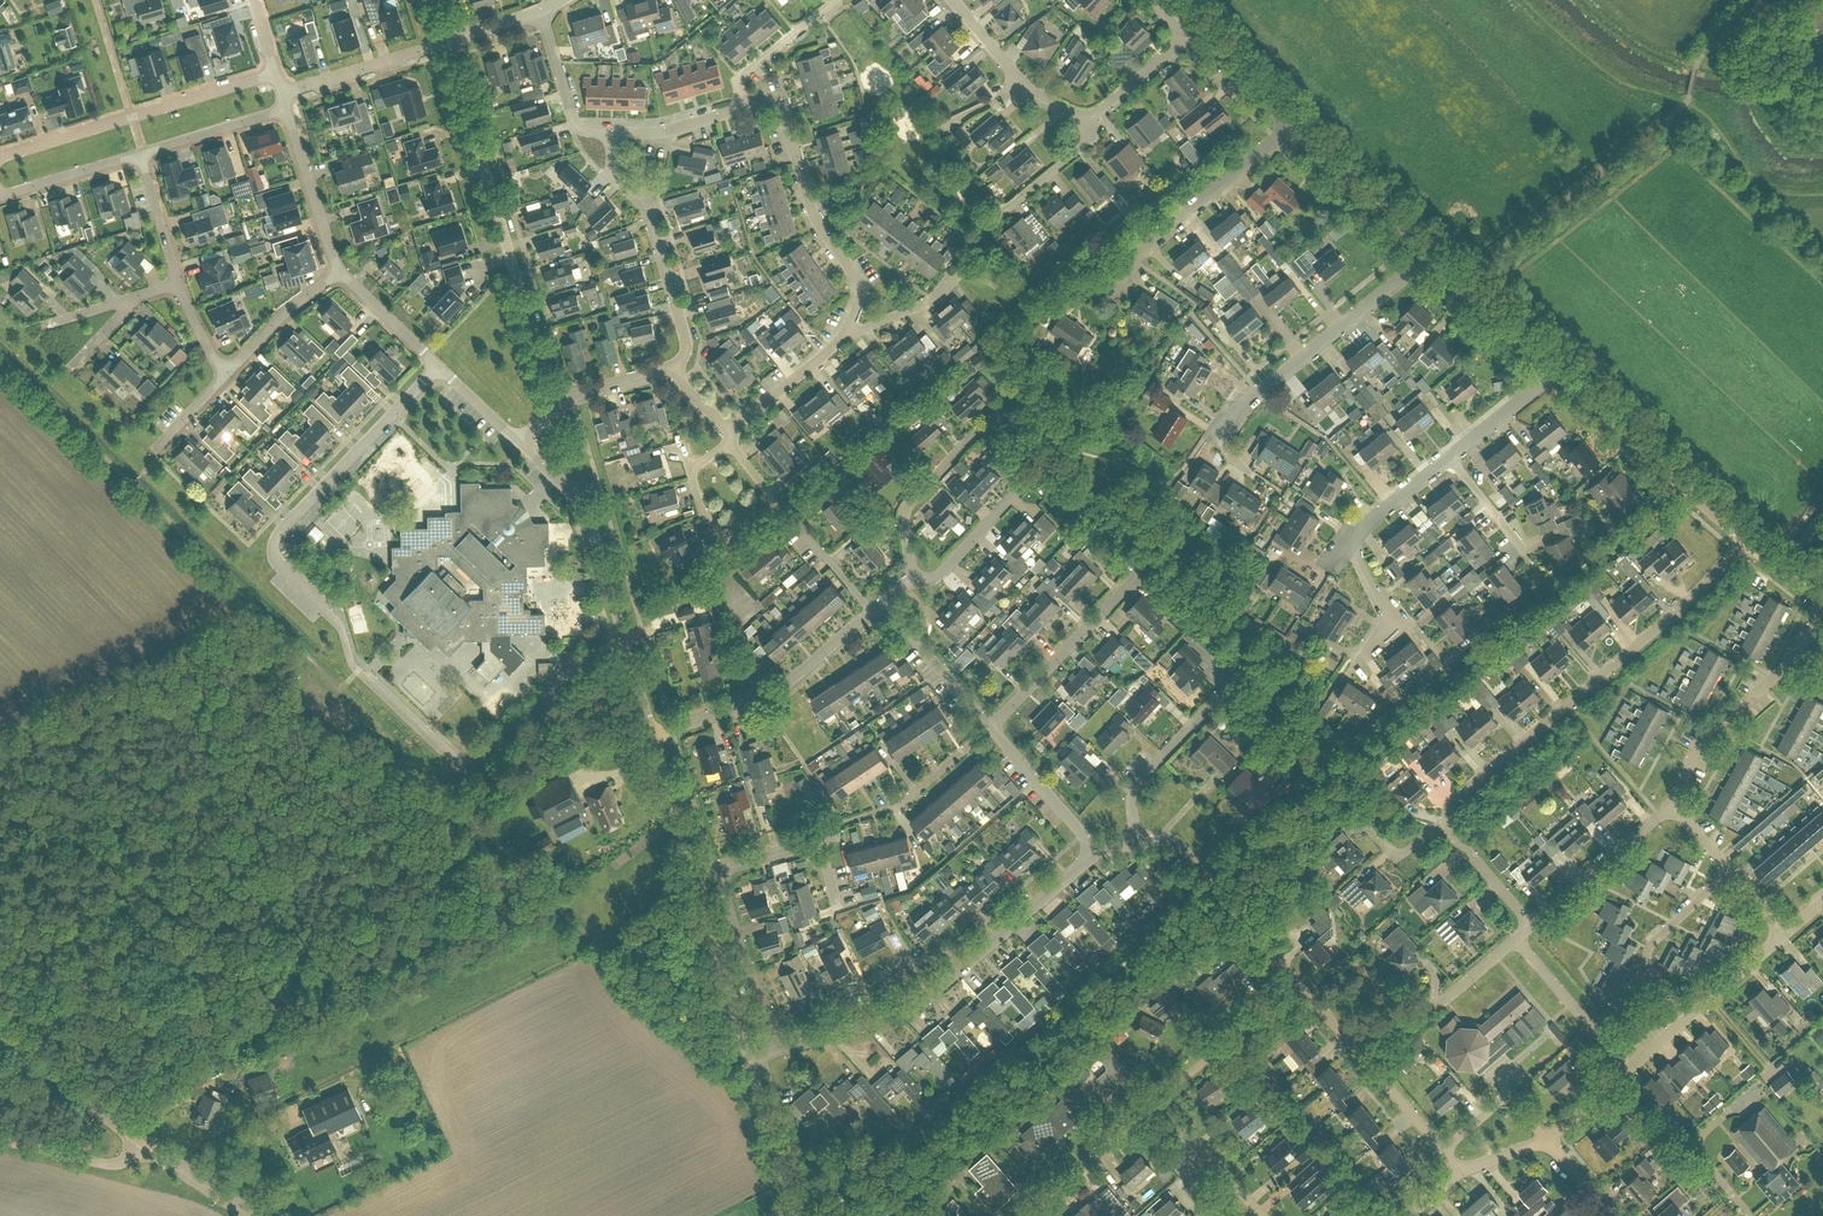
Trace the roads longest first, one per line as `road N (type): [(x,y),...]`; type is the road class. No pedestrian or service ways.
road 1 (residential): [(623,637),(469,771),(353,668),(339,625),(281,568),(276,535),(438,367)]
road 2 (track): [(0,353),(483,832)]
road 3 (residential): [(1529,925),(1455,837),(1451,804),(1671,615),(1744,540)]
road 4 (residential): [(732,430),(847,337),(862,291),(814,219),(783,110),(774,101),(743,110)]
road 5 (track): [(767,1114),(483,832)]
road 6 (residential): [(782,1046),(913,1009),(1098,849)]
road 7 (unclassified): [(558,399),(447,41)]
road 8 (unclassified): [(749,1057),(654,735)]
road 9 (residential): [(0,158),(273,73)]
road 10 (residential): [(782,1046),(745,960),(722,880),(725,871),(817,843)]
road 11 (residential): [(1219,442),(1259,390),(1425,255)]
road 12 (residential): [(1744,540),(1553,370)]
road 13 (residential): [(676,368),(684,334),(651,216),(612,171),(614,133)]
road 14 (residential): [(1676,805),(1697,744),(1794,661),(1822,608)]
road 15 (residential): [(1303,988),(1194,860),(1168,838),(1137,841)]
road 16 (unclassified): [(623,637),(584,506),(520,443)]
road 17 (residential): [(1117,272),(1289,126)]
road 18 (residential): [(990,725),(1143,564)]
road 19 (residential): [(1352,1044),(1439,1003),(1529,925)]
road 20 (residential): [(817,843),(843,822),(893,807),(990,725)]
road 21 (residential): [(944,181),(990,221),(1083,147),(1092,119)]
road 22 (residential): [(909,579),(908,501),(1004,413)]
road 23 (residential): [(1137,841),(1135,787),(1233,682)]
road 24 (residential): [(1691,1013),(1649,967),(1647,953),(1728,871)]
road 25 (residential): [(1549,1139),(1691,1013)]
road 26 (residential): [(1529,925),(1676,805)]
road 27 (residential): [(1155,1104),(1303,988)]
road 28 (residential): [(1425,255),(1289,126)]
road 29 (residential): [(909,579),(935,577),(1041,469)]
road 30 (unclassified): [(141,1142),(0,1036)]
road 31 (residential): [(281,92),(447,41)]
road 32 (residential): [(1553,370),(1425,255)]
road 33 (residential): [(340,267),(286,105)]
road 34 (unclassified): [(797,1215),(749,1057)]
road 35 (residential): [(990,725),(882,601)]
road 36 (residential): [(1098,849),(990,725)]
road 37 (residential): [(1036,1215),(1058,1187),(1155,1104)]
road 38 (residential): [(340,267),(224,374)]
road 39 (residential): [(743,110),(739,78),(836,0)]
road 40 (residential): [(614,133),(578,127),(544,12)]
road 41 (residential): [(142,153),(286,105)]
road 42 (unclassified): [(141,1142),(110,1165),(0,1139)]
road 43 (residential): [(0,195),(142,153)]
road 44 (residential): [(761,697),(872,610)]
road 45 (residential): [(1445,1150),(1352,1044)]
road 46 (residential): [(438,367),(340,267)]
road 47 (residential): [(1445,1150),(1500,1101),(1516,1102),(1542,1142)]
road 48 (residential): [(1449,458),(1553,370)]
road 49 (residential): [(178,284),(142,153)]
road 50 (residential): [(1289,126),(1223,55),(1189,37)]
road 51 (unclassified): [(253,1215),(141,1142)]
road 52 (residential): [(1368,653),(1395,627),(1352,541)]
road 53 (residential): [(614,133),(661,133),(743,110)]
road 54 (residential): [(1352,541),(1449,458)]
road 55 (residential): [(1092,119),(1189,37)]
road 56 (residential): [(761,697),(723,576)]
road 57 (residential): [(1691,1013),(1785,931)]
road 58 (residential): [(558,399),(676,368)]
road 59 (residential): [(719,536),(691,476),(695,465),(730,442)]

